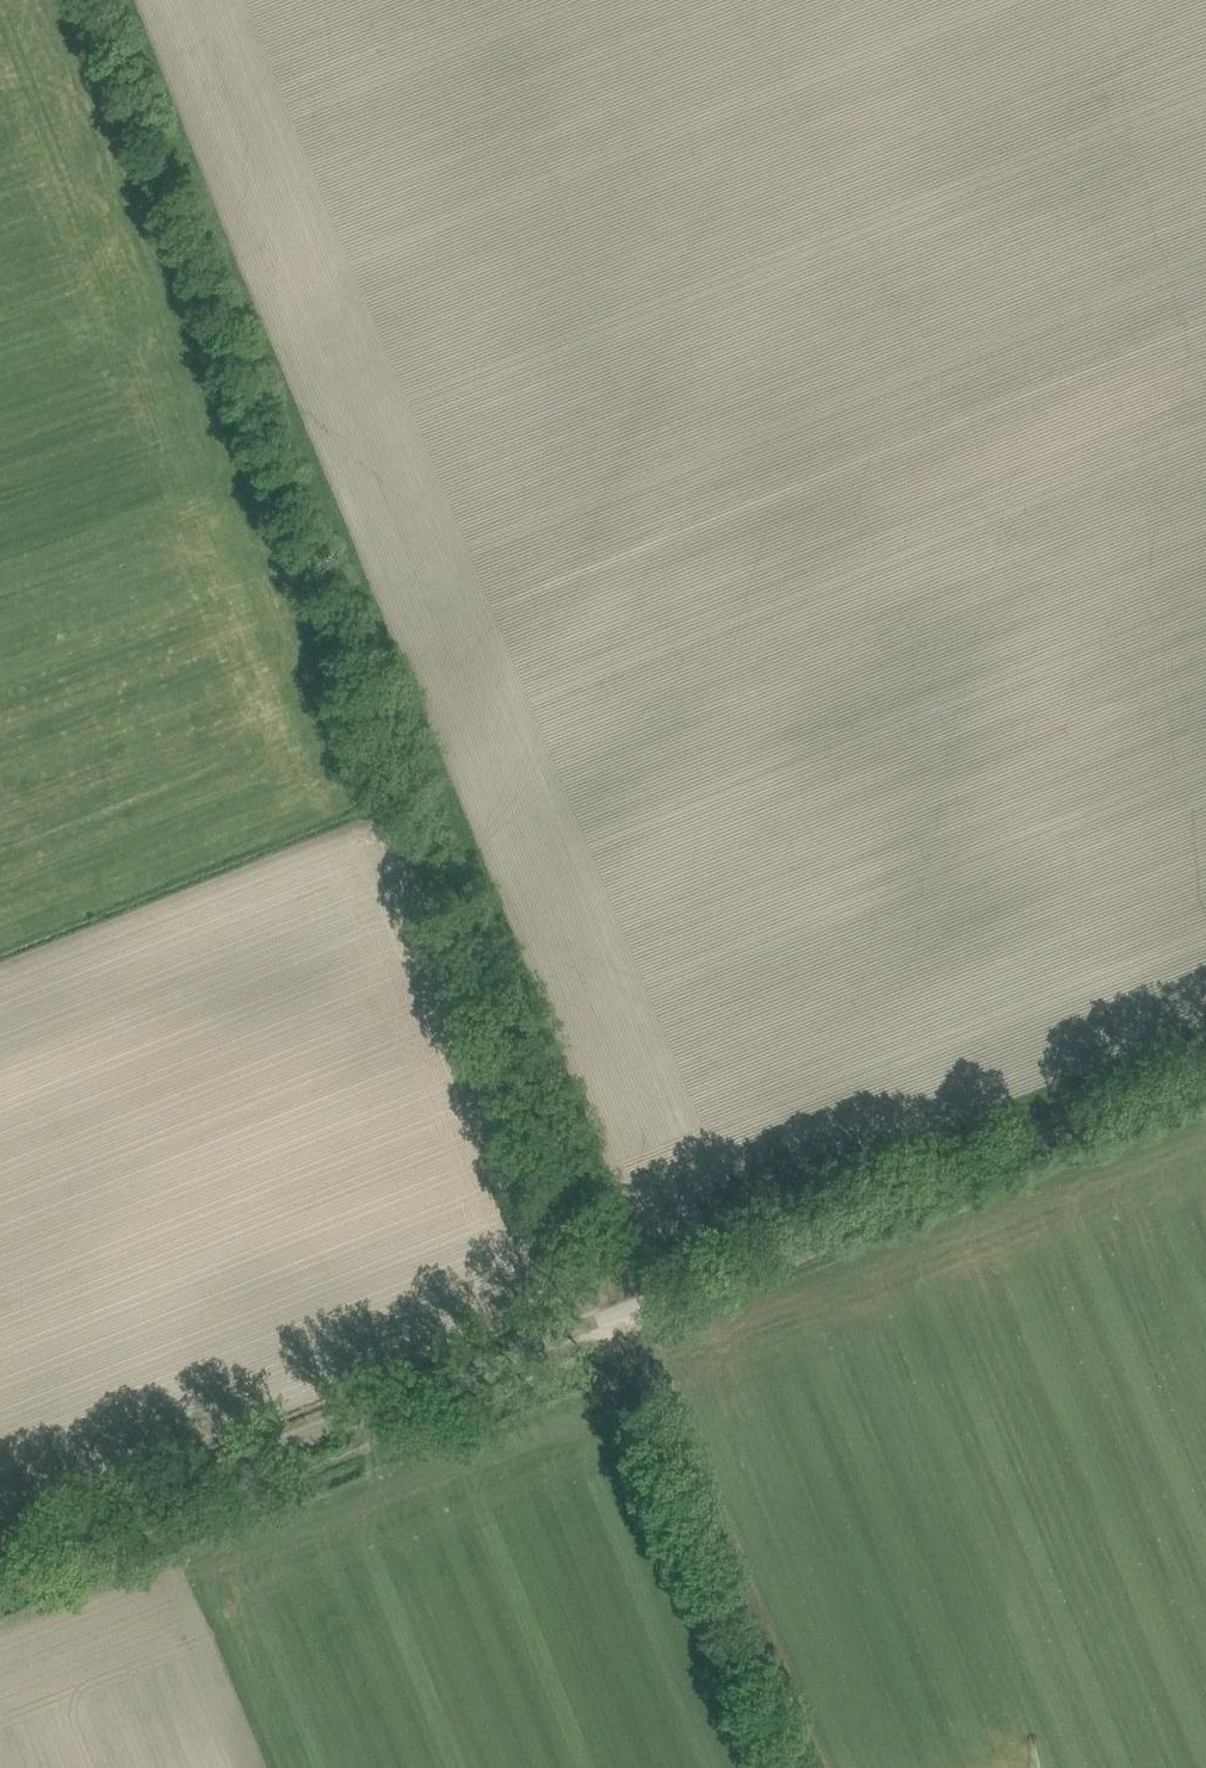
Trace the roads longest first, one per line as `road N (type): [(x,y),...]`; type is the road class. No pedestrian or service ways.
road 1 (unclassified): [(0,1561),(1205,1089)]
road 2 (track): [(793,1767),(616,1324)]

